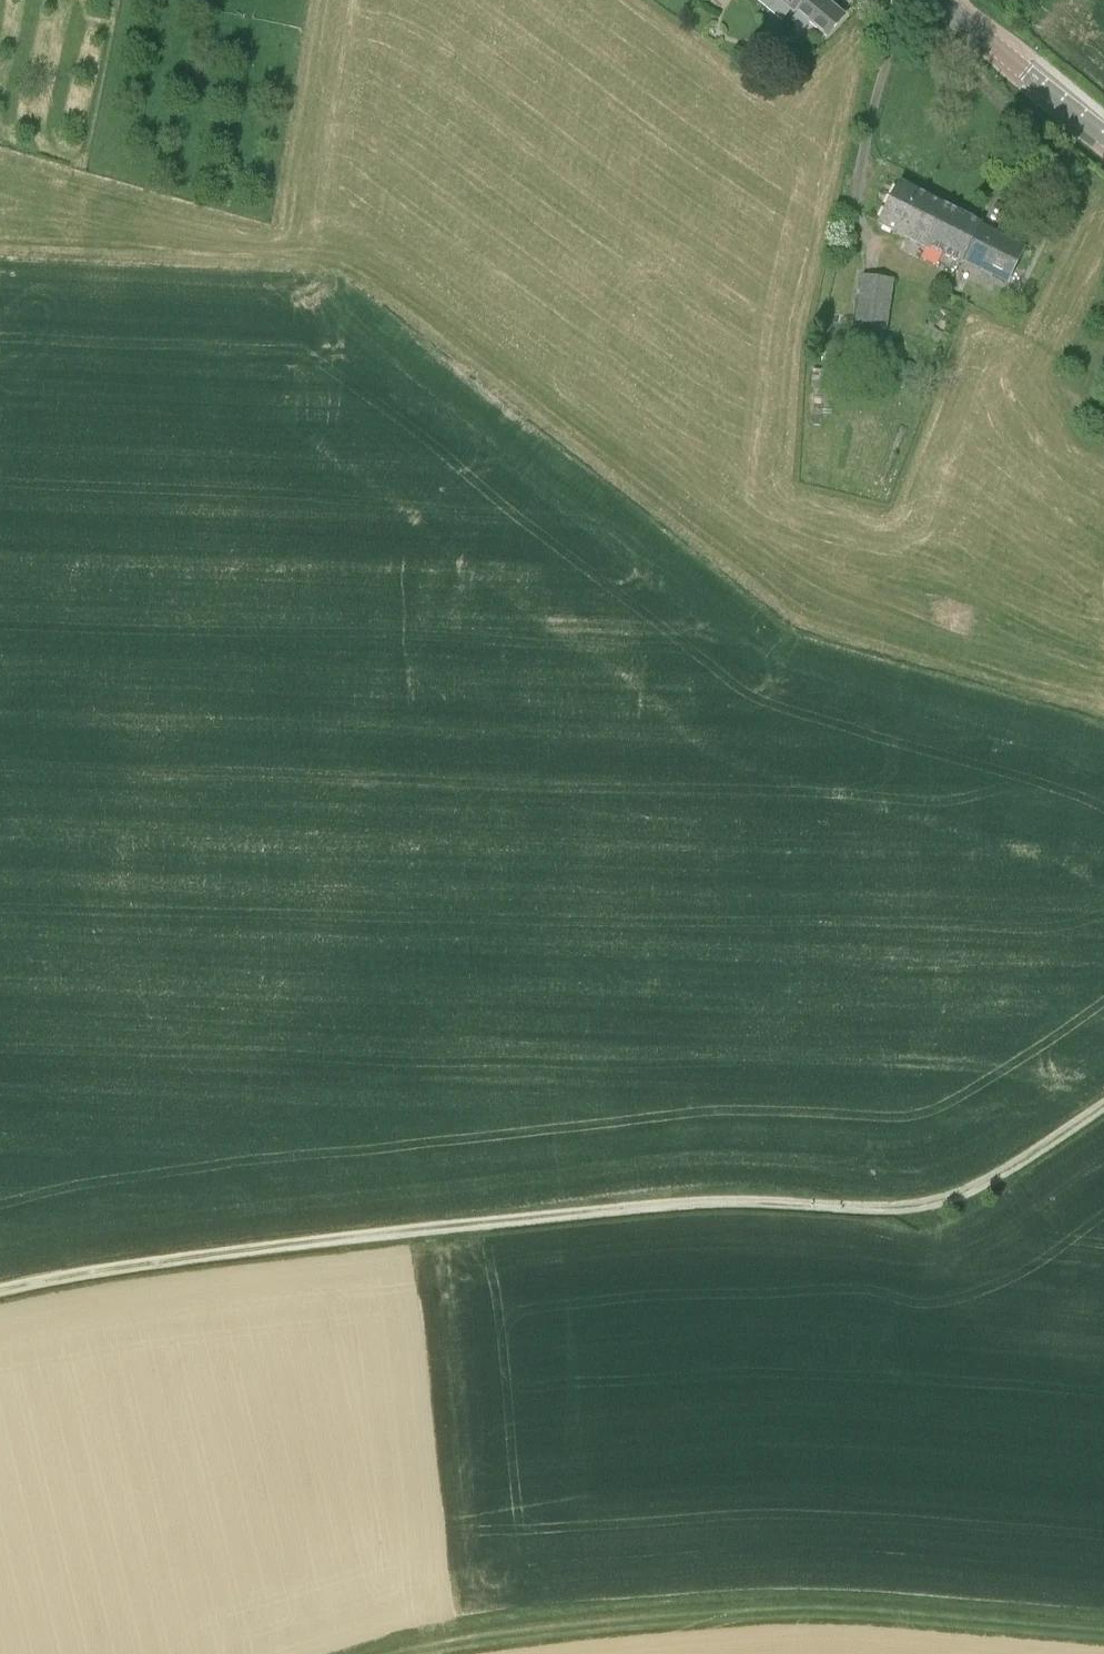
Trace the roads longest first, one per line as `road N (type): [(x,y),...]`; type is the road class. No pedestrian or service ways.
road 1 (track): [(1103,1104),(987,1180),(905,1206),(681,1202),(332,1238),(0,1290)]
road 2 (tertiary): [(1103,135),(944,0)]

